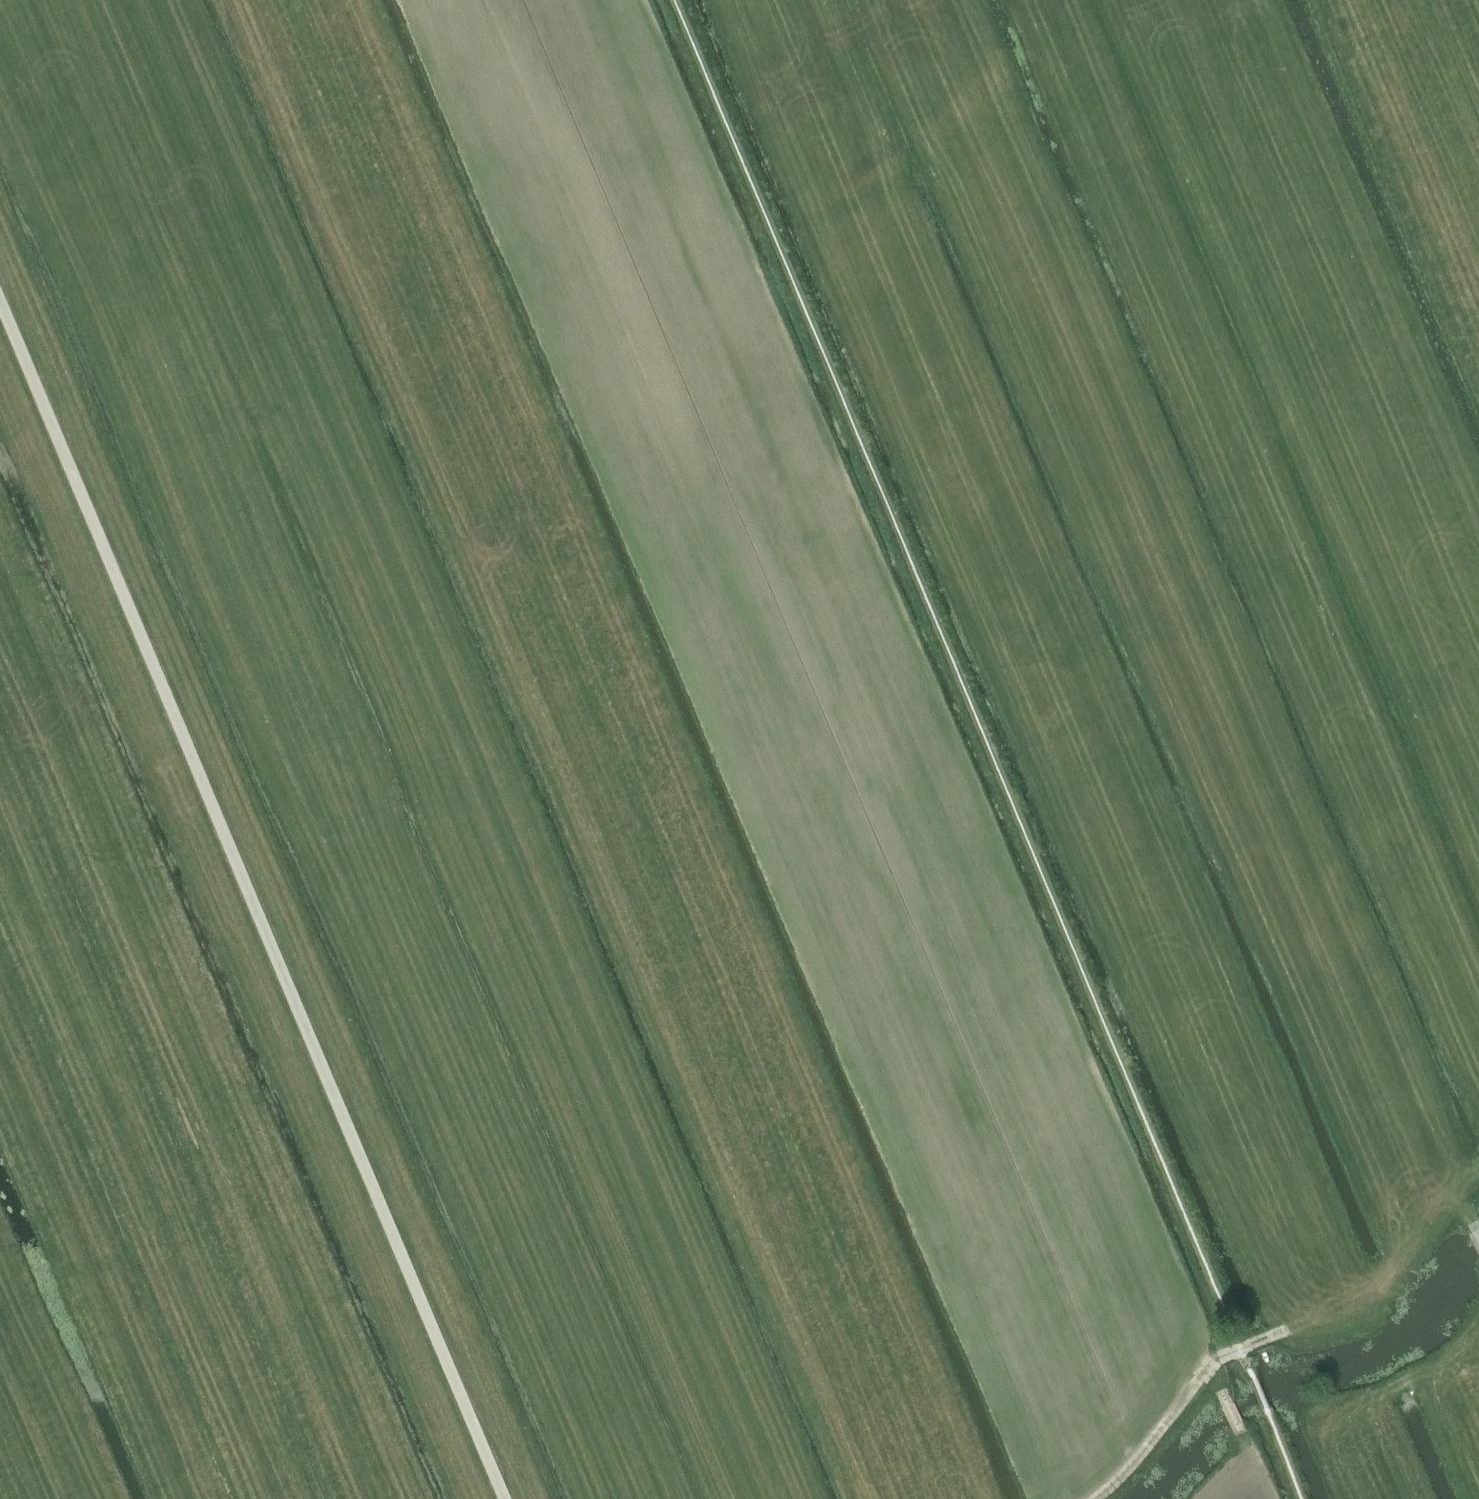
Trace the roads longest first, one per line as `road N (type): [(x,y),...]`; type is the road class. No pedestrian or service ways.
road 1 (track): [(510,1498),(0,300)]
road 2 (track): [(1100,1498),(1216,1364),(1263,1339),(1364,1316),(1441,1236),(1477,1217)]

